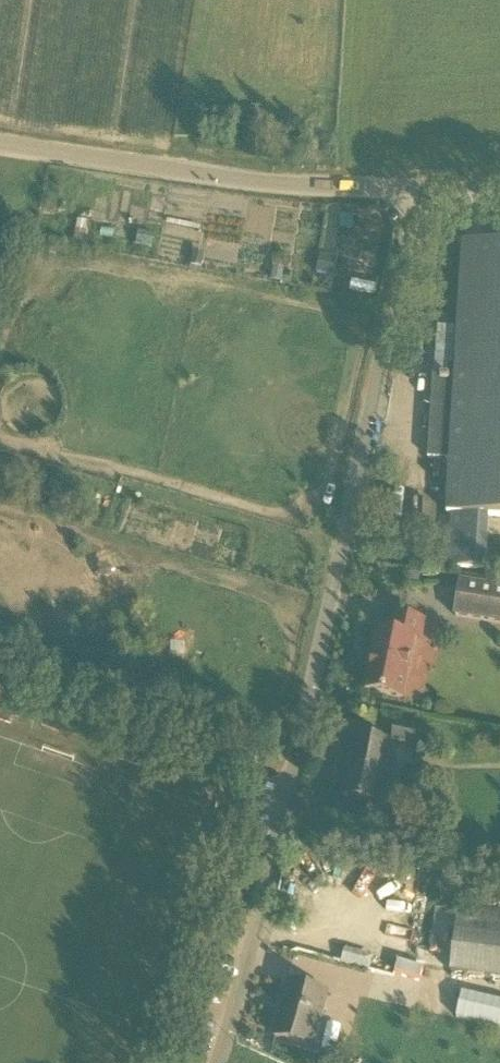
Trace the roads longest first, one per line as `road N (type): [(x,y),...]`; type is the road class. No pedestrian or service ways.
road 1 (unclassified): [(217,1062),(252,975),(410,191)]
road 2 (unclassified): [(0,145),(280,186),(410,191)]

